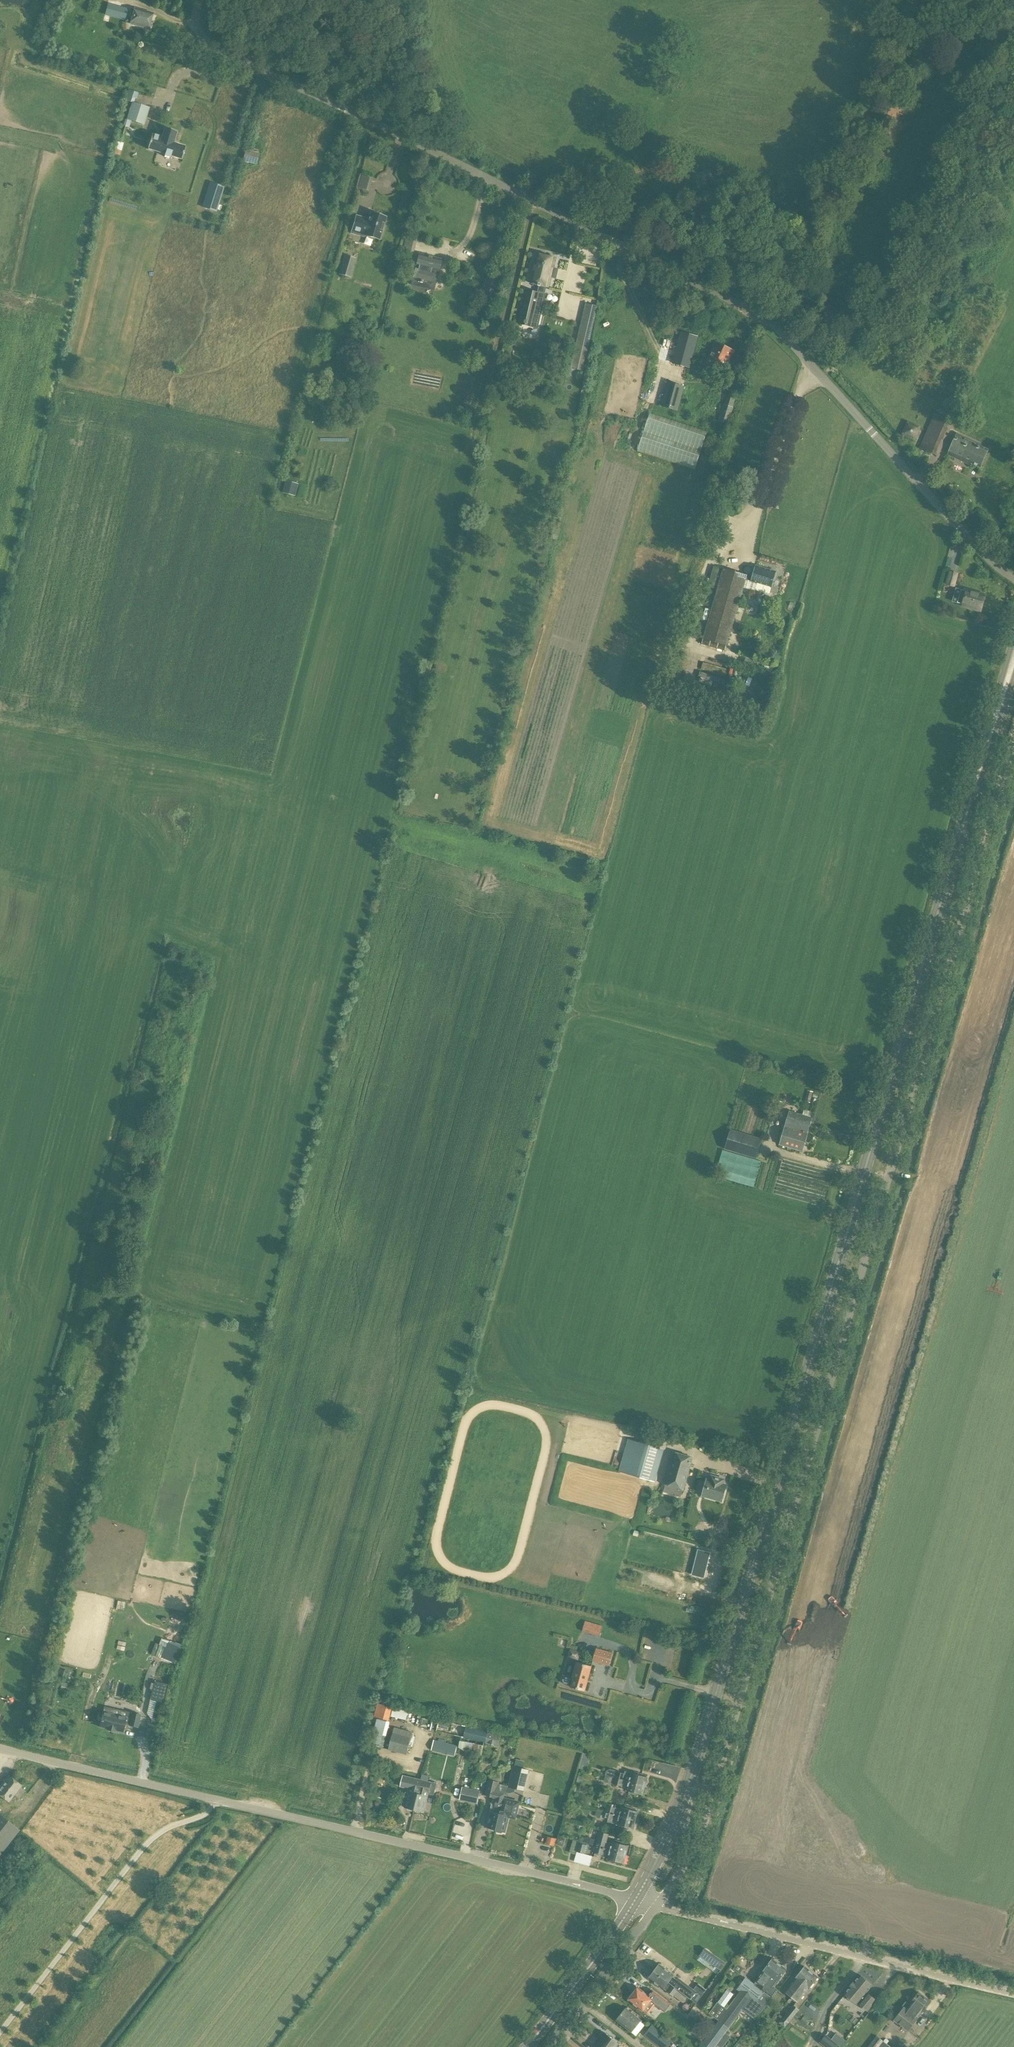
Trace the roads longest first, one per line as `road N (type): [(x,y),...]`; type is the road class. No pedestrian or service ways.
road 1 (primary): [(636,1899),(684,1797),(714,1701),(1013,658)]
road 2 (unclassified): [(658,1906),(690,1856),(715,1791),(1013,741)]
road 3 (unclassified): [(1013,577),(753,311),(210,45),(197,25),(199,0)]
road 4 (unclassified): [(636,1899),(0,1749)]
road 5 (unclassified): [(1013,1993),(658,1906)]
road 6 (track): [(1013,191),(977,146),(944,0)]
road 7 (primary): [(527,2046),(636,1899)]
road 8 (unclassified): [(549,2046),(658,1906)]

